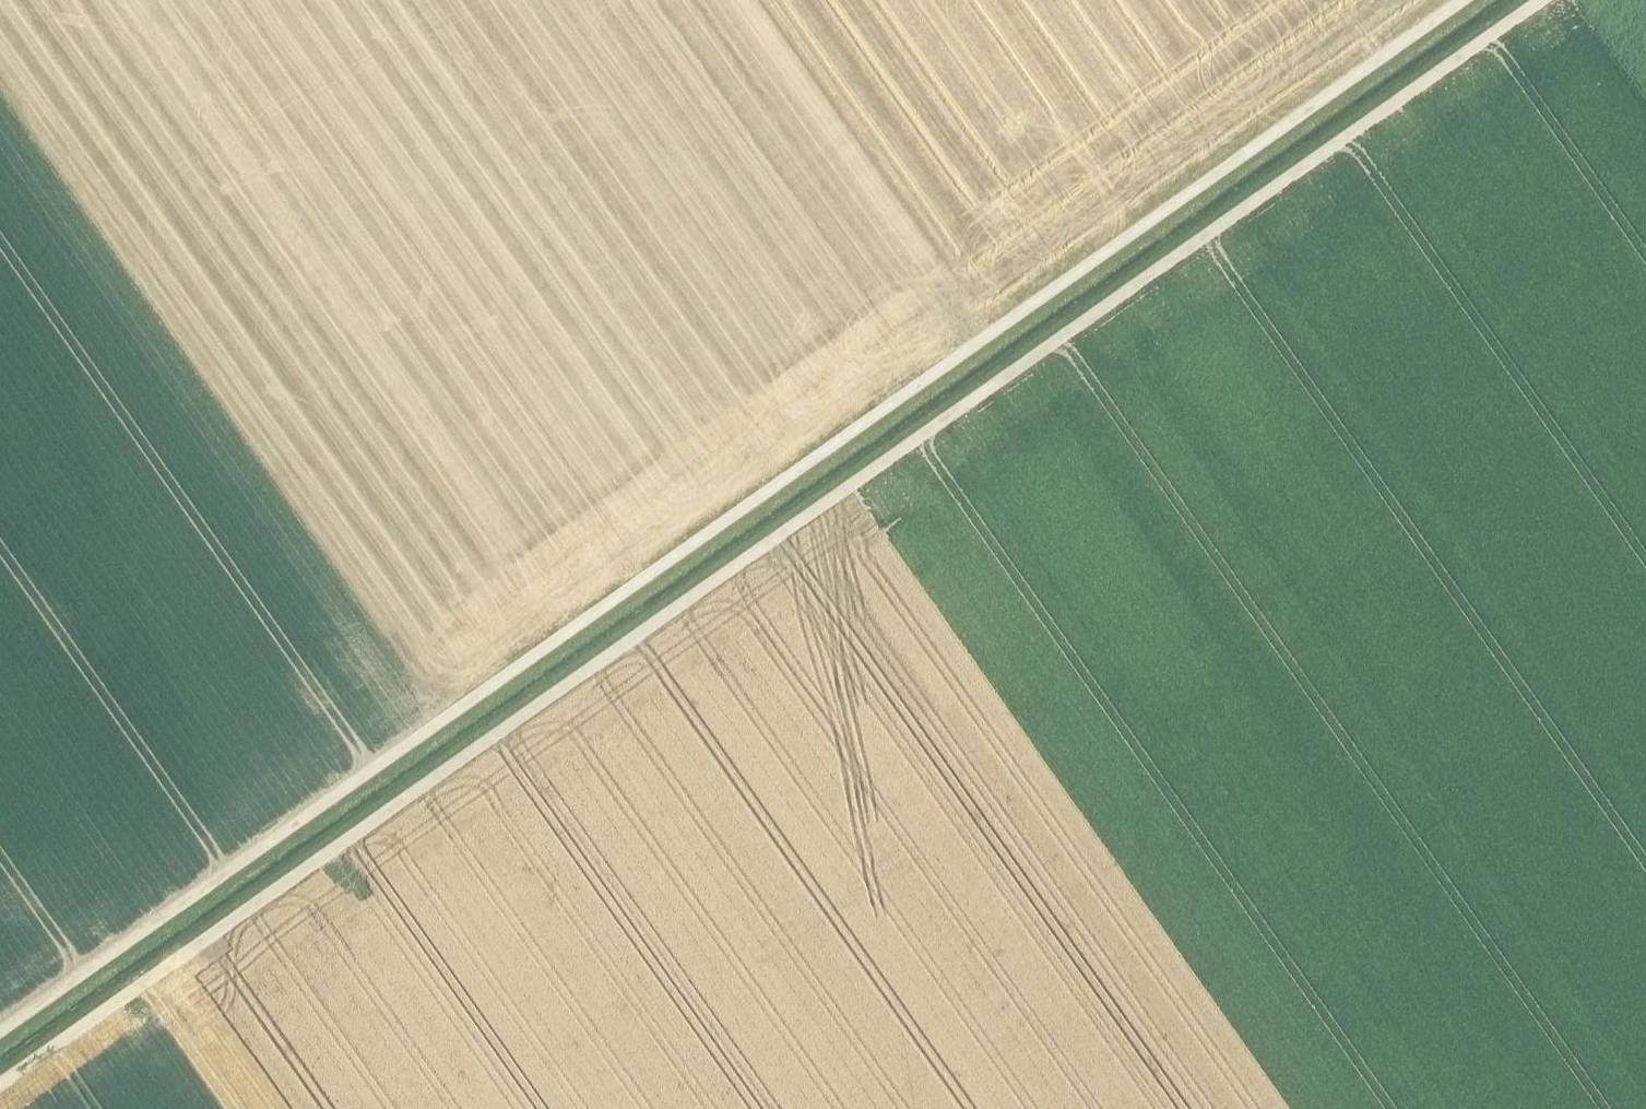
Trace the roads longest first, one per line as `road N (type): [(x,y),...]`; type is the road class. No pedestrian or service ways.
road 1 (track): [(1539,0),(0,1084)]
road 2 (track): [(0,1031),(1463,0)]

